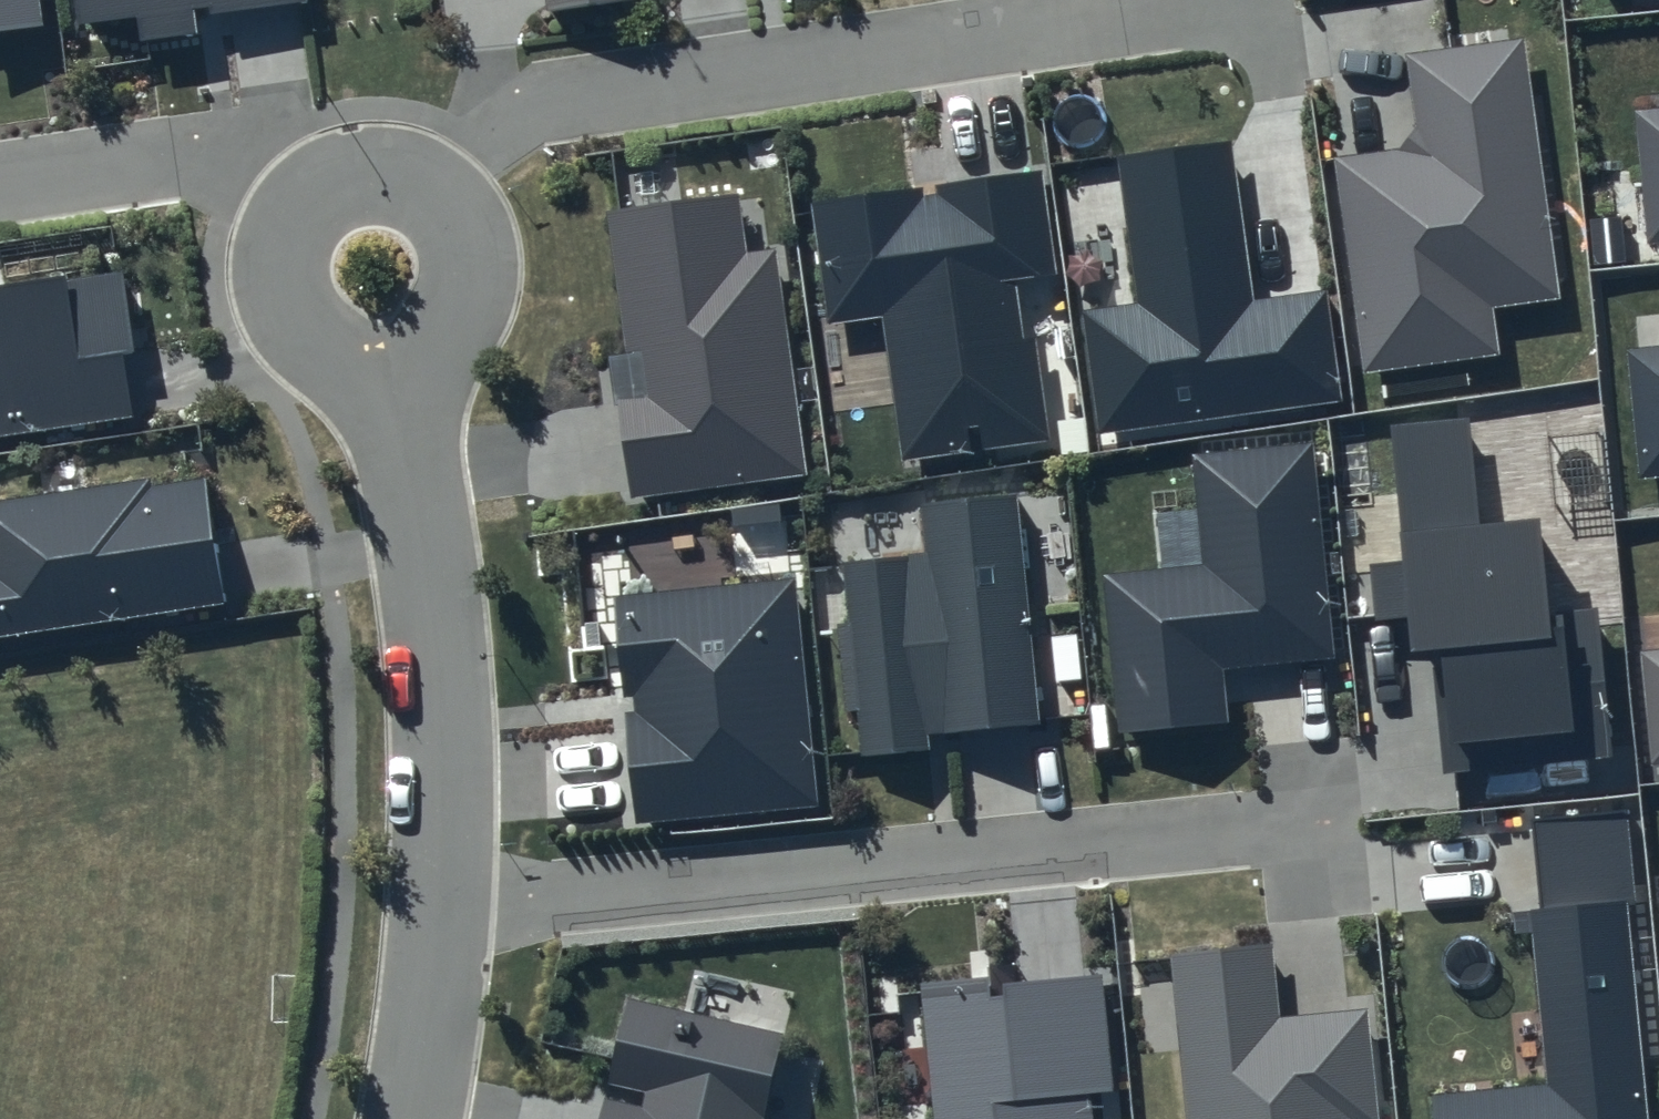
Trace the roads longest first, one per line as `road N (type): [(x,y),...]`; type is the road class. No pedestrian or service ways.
road 1 (residential): [(377,272),(440,195),(501,144),(607,96),(1247,0)]
road 2 (residential): [(434,903),(593,904),(1328,827)]
road 3 (residential): [(434,903),(440,742),(428,586),(377,272)]
road 4 (residential): [(377,272),(282,206),(197,176),(115,170),(0,187)]
road 5 (residential): [(405,1118),(434,903)]

